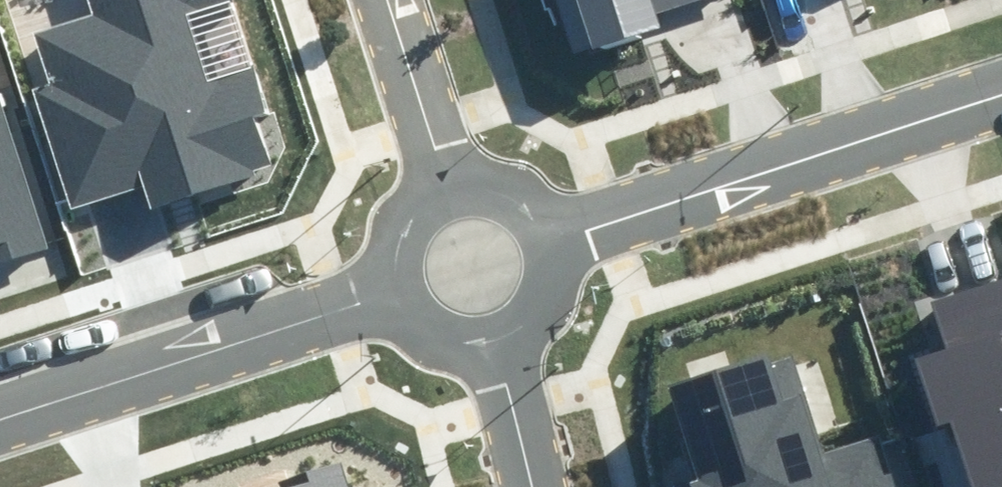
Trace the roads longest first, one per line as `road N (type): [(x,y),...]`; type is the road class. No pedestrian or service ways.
road 1 (residential): [(403,289),(0,419)]
road 2 (residential): [(904,119),(556,222)]
road 3 (tertiary): [(443,173),(388,0)]
road 4 (tertiary): [(539,486),(498,330)]
road 5 (tertiary): [(443,173),(497,168),(543,198),(556,222)]
road 6 (tertiary): [(403,289),(394,235),(403,210),(443,173)]
road 7 (tertiary): [(556,222),(556,276),(543,300),(498,330)]

